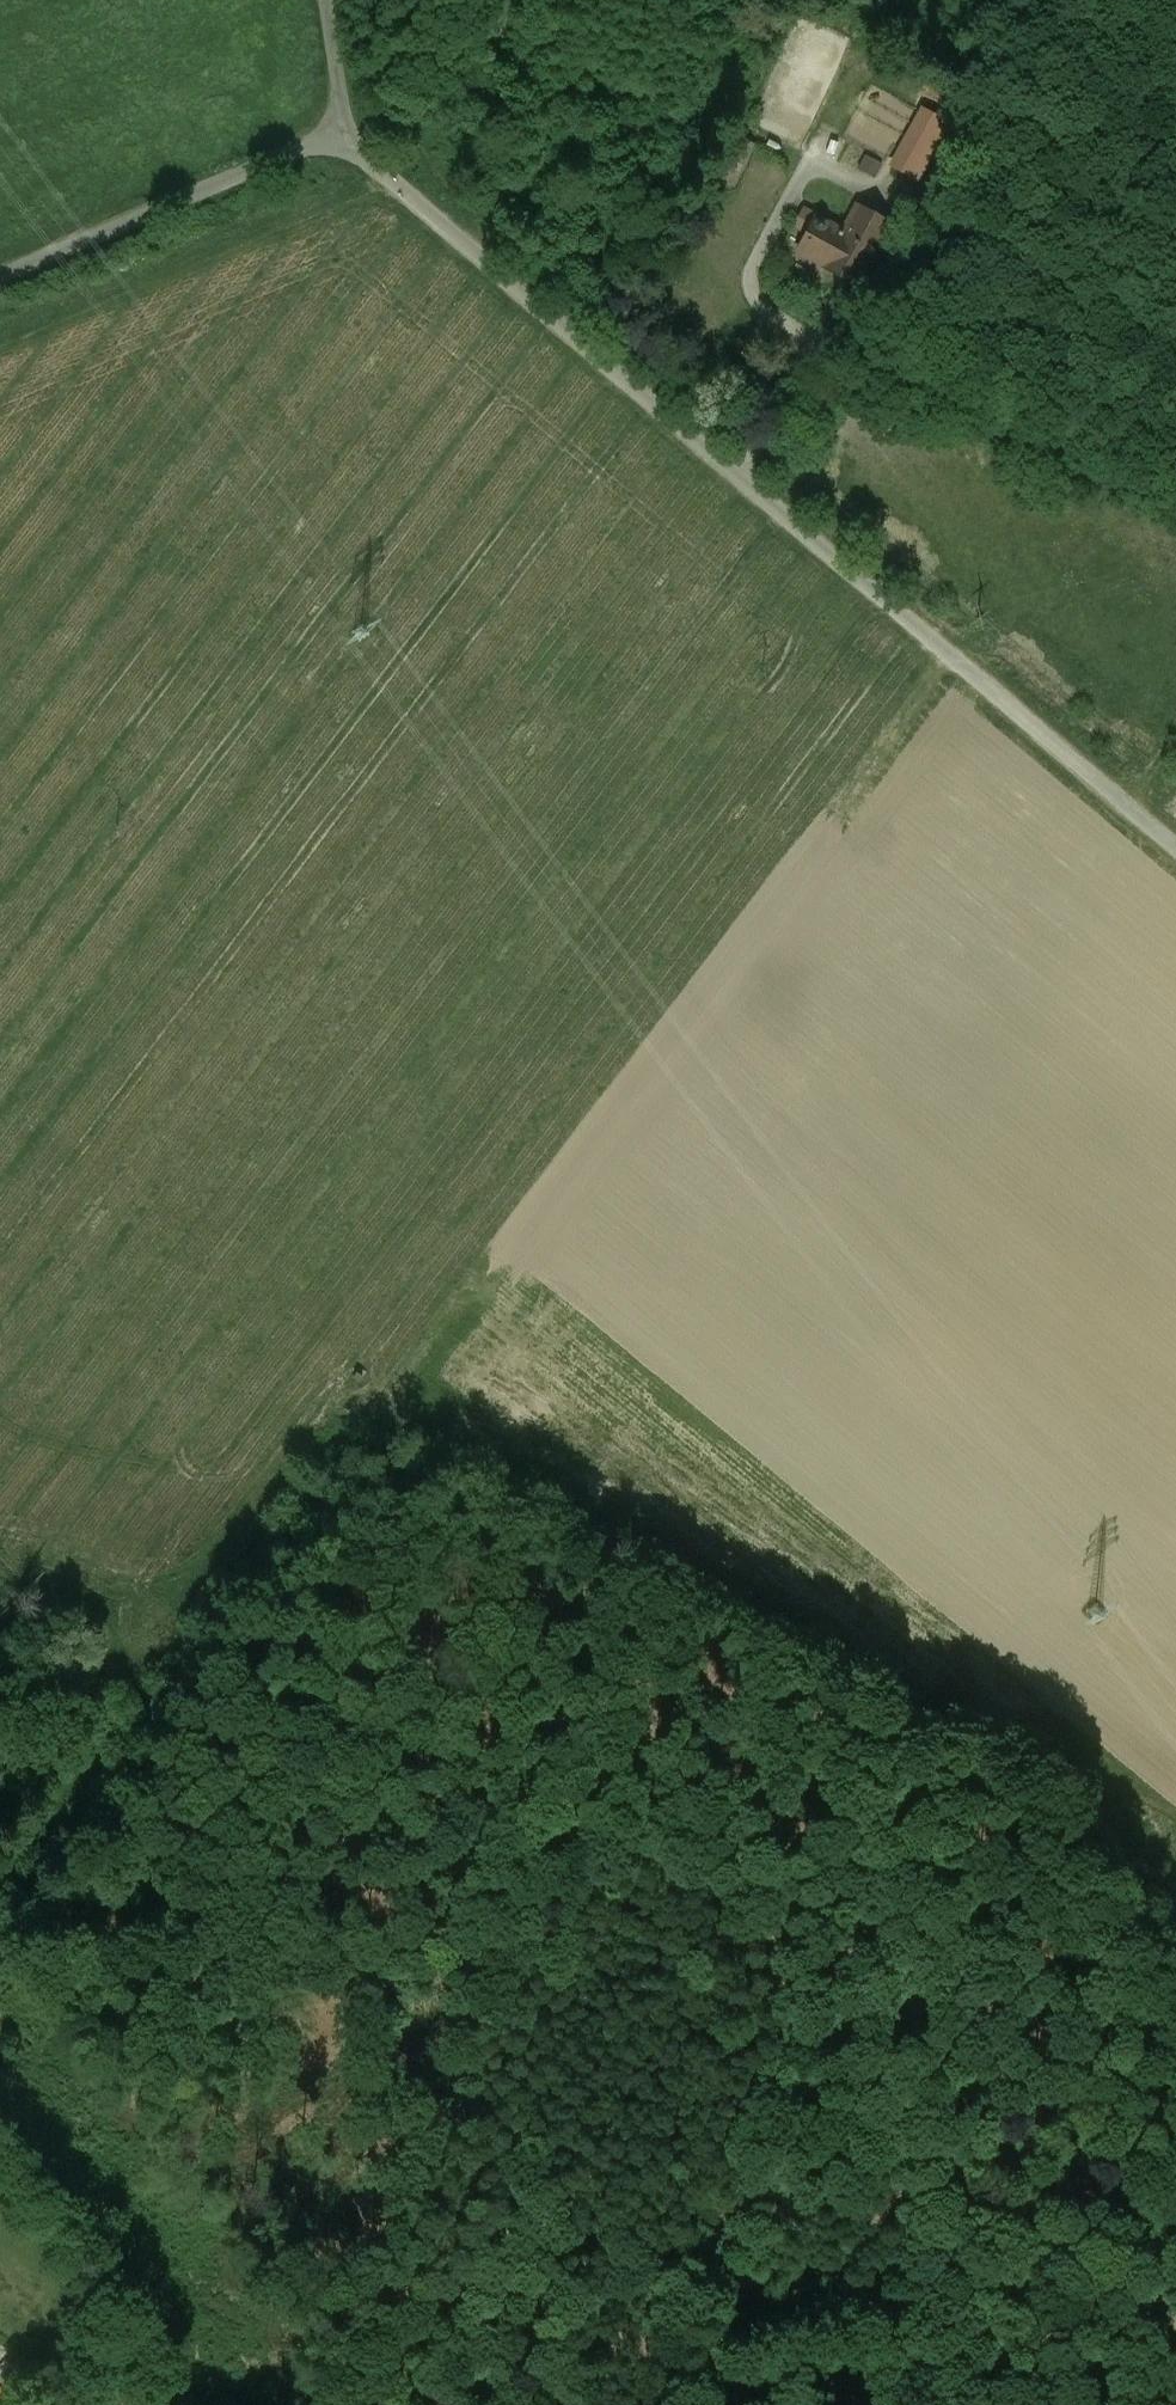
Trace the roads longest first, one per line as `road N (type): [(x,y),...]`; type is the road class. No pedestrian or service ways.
road 1 (unclassified): [(0,277),(291,153),(354,151),(1175,849)]

